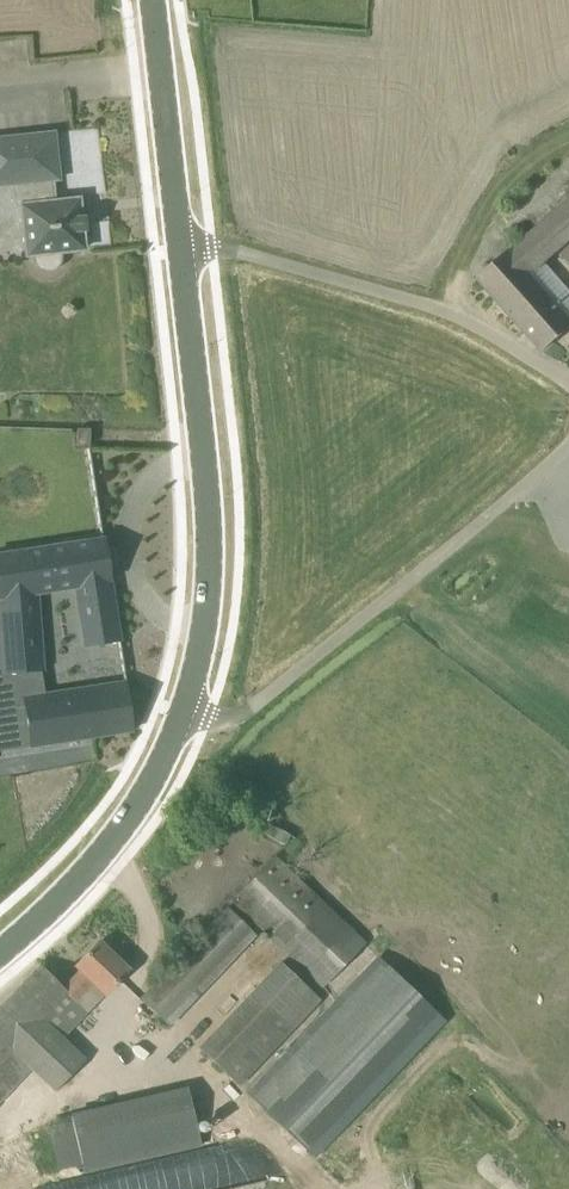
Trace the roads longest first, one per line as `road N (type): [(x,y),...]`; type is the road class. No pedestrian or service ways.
road 1 (unclassified): [(179,722),(218,725),(271,701),(568,443)]
road 2 (secondary): [(179,722),(204,644),(210,539),(179,253)]
road 3 (unclassified): [(568,387),(438,308),(213,246),(179,253)]
road 4 (secondary): [(0,952),(97,863),(144,801),(179,722)]
road 5 (secondary): [(179,253),(155,0)]

